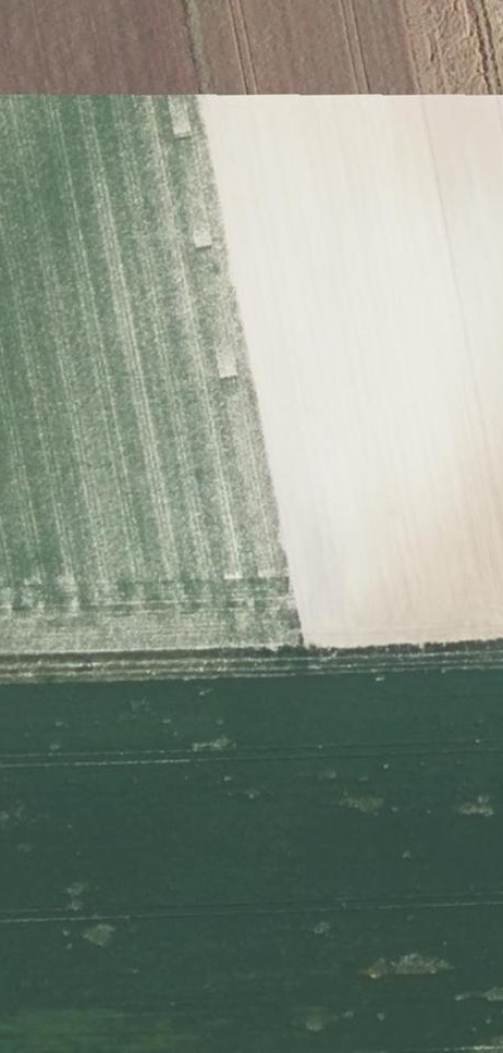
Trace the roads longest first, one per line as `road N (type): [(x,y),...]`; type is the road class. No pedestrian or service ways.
road 1 (track): [(0,656),(502,637)]

